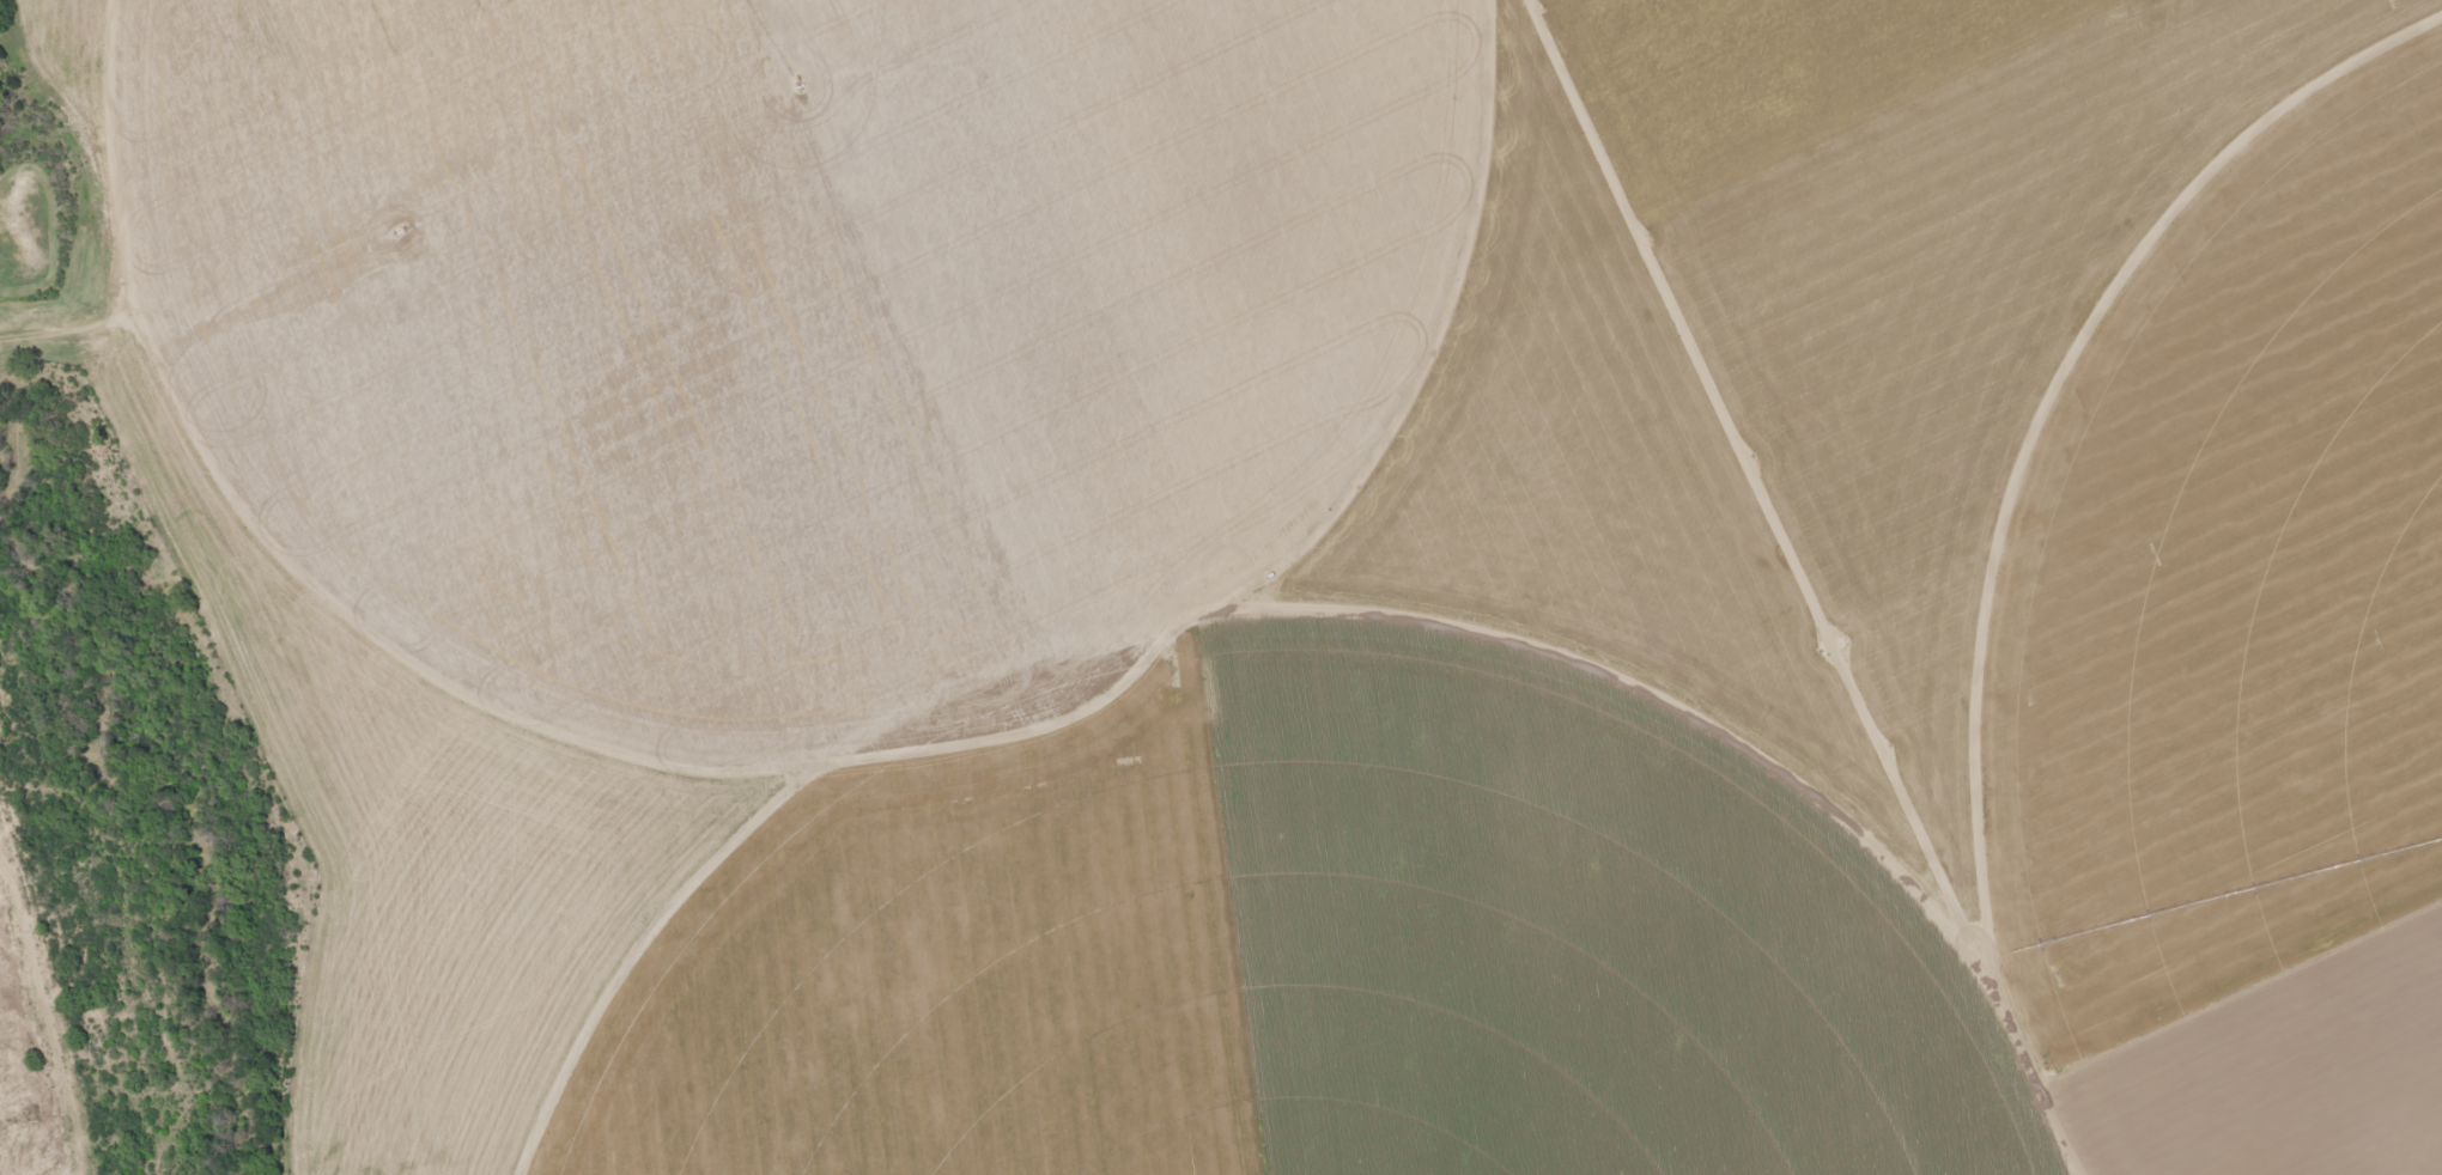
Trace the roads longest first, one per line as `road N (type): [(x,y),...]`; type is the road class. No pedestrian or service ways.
road 1 (track): [(0,346),(139,323),(351,242),(867,0)]

